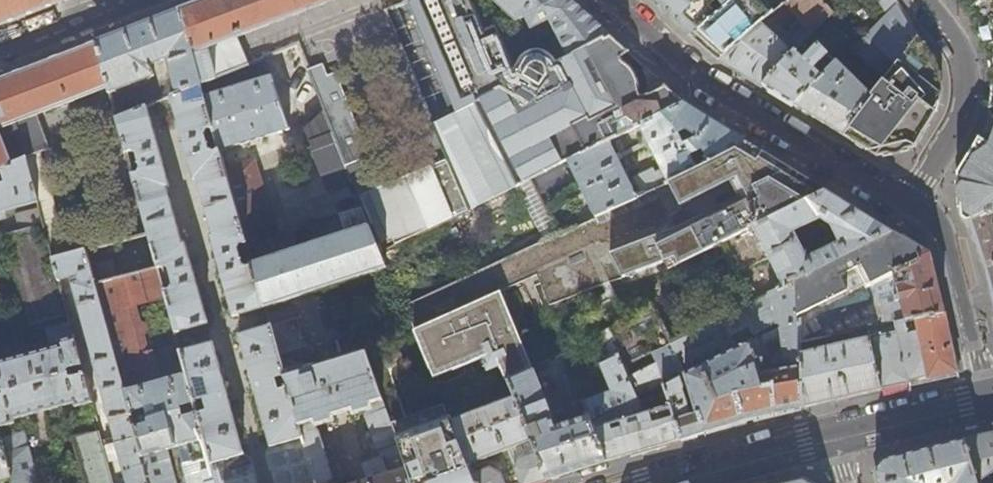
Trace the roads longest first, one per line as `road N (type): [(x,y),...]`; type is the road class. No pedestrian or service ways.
road 1 (residential): [(909,202),(692,67),(613,0)]
road 2 (residential): [(909,202),(964,116),(970,90),(962,48),(925,0)]
road 3 (residential): [(988,399),(942,229),(909,202)]
road 4 (tertiary): [(988,399),(835,441)]
road 5 (tertiary): [(835,441),(685,482)]
road 6 (residential): [(0,47),(126,0)]

